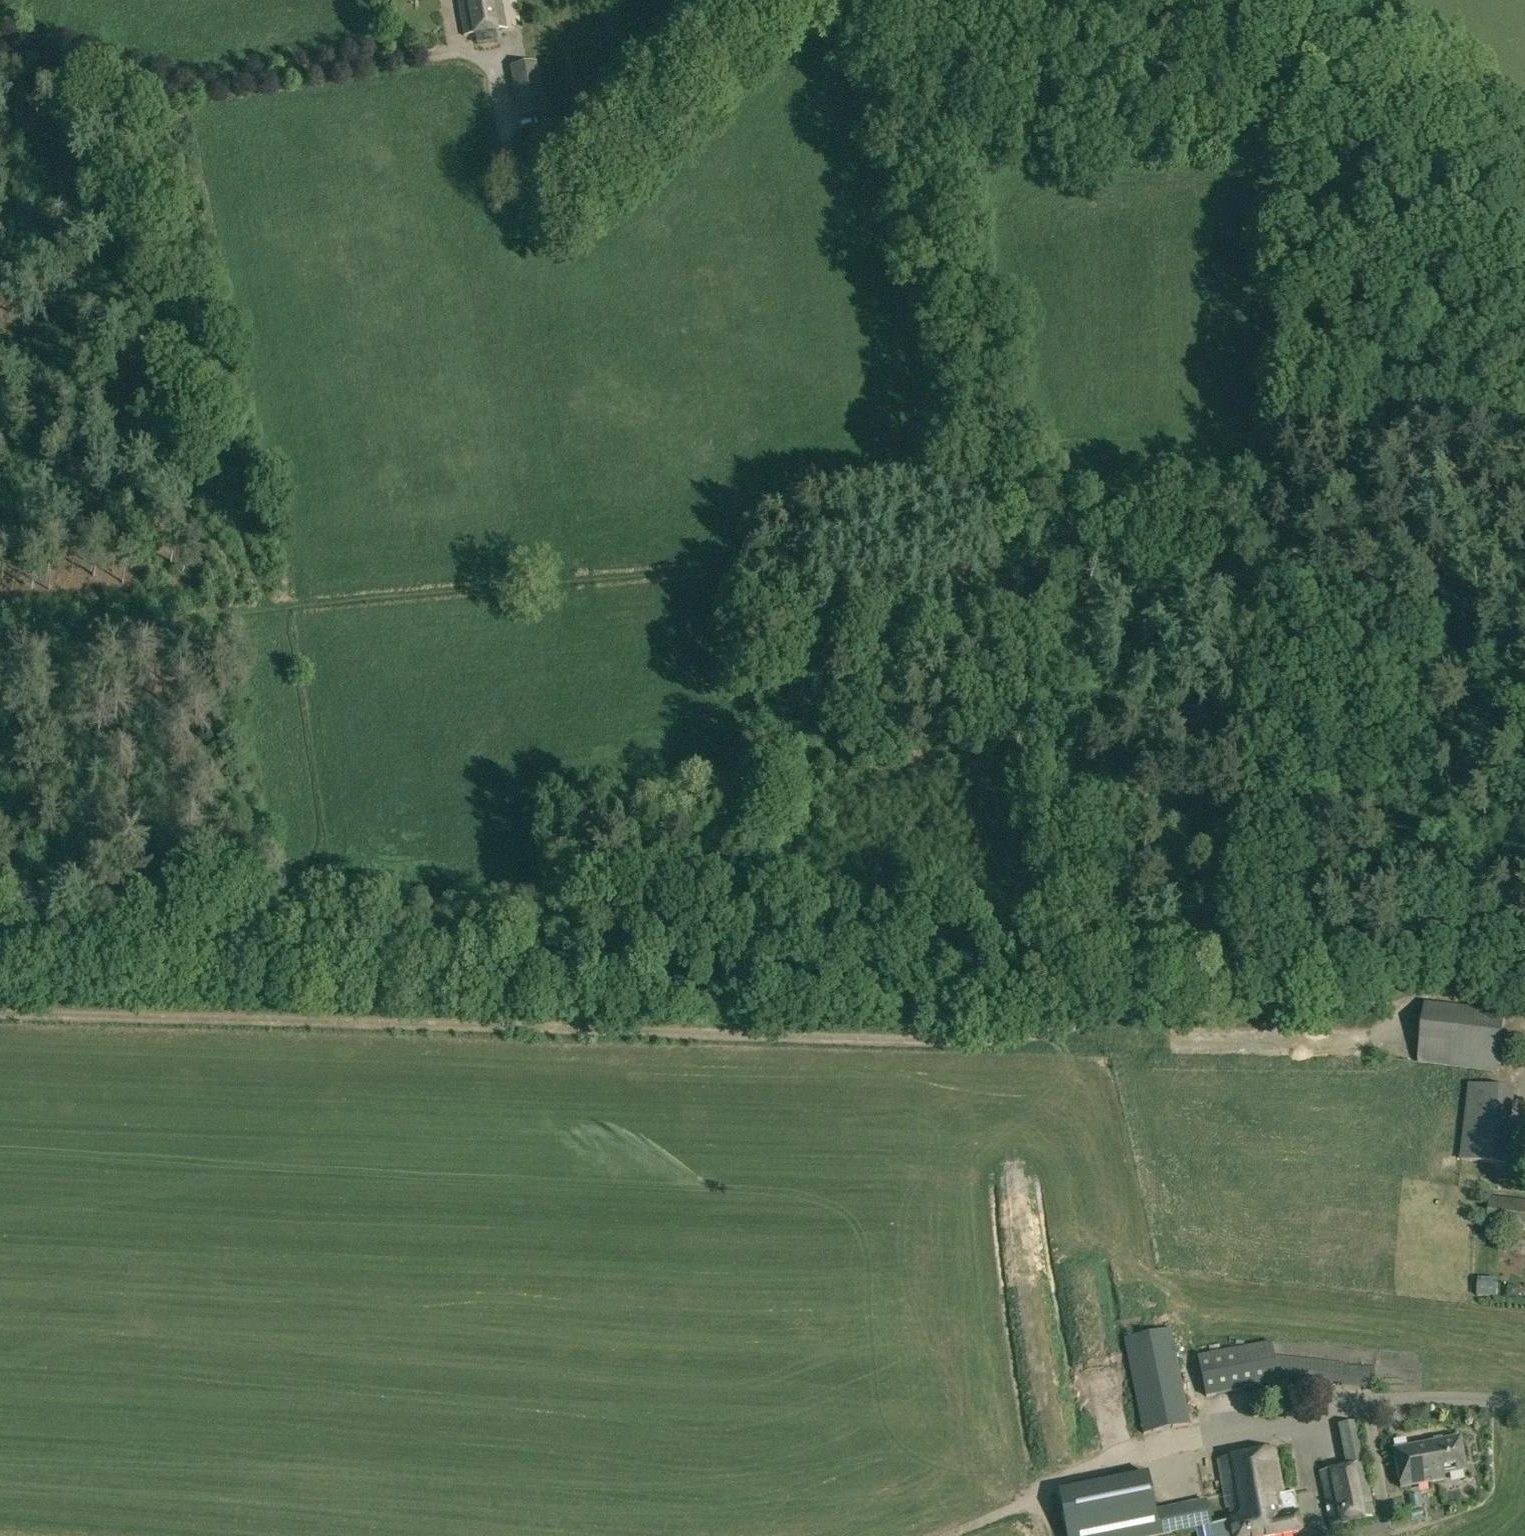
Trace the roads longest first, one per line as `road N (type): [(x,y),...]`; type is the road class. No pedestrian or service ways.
road 1 (track): [(0,1012),(984,1040),(1152,1011),(1324,1010),(1423,995),(1524,1005)]
road 2 (track): [(782,0),(596,185),(558,197),(518,175),(494,73),(458,50)]
road 3 (track): [(1297,0),(1524,176)]

